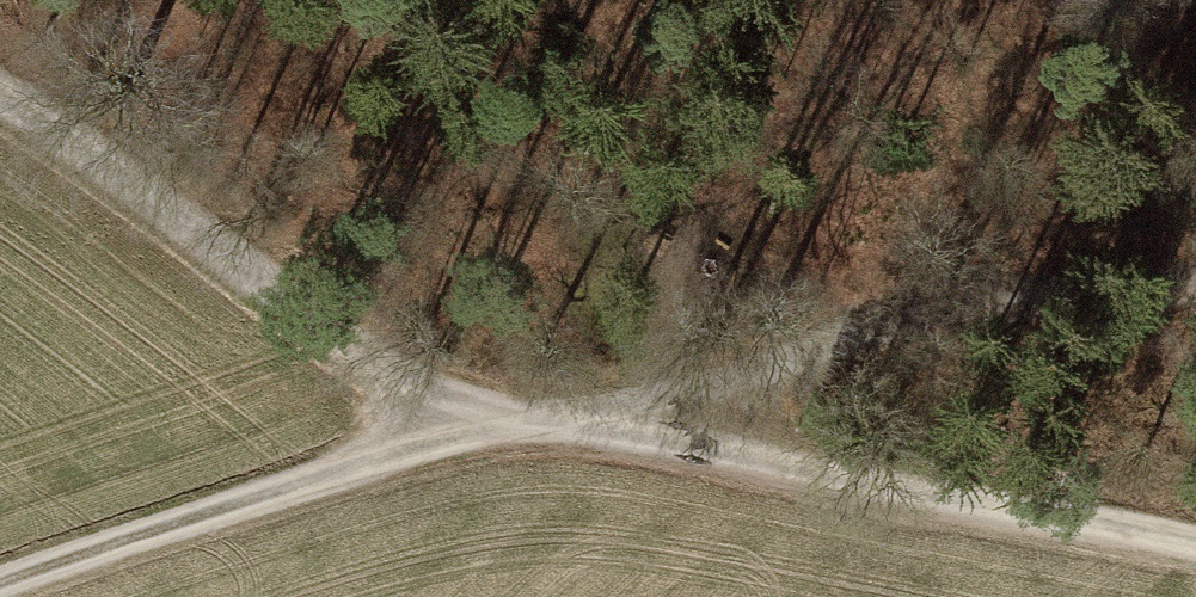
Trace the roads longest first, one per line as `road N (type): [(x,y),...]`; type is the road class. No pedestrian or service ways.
road 1 (track): [(0,96),(201,239),(442,431),(569,423),(1195,545)]
road 2 (track): [(655,438),(818,350),(1098,299),(1195,291)]
road 3 (track): [(0,583),(442,431)]

